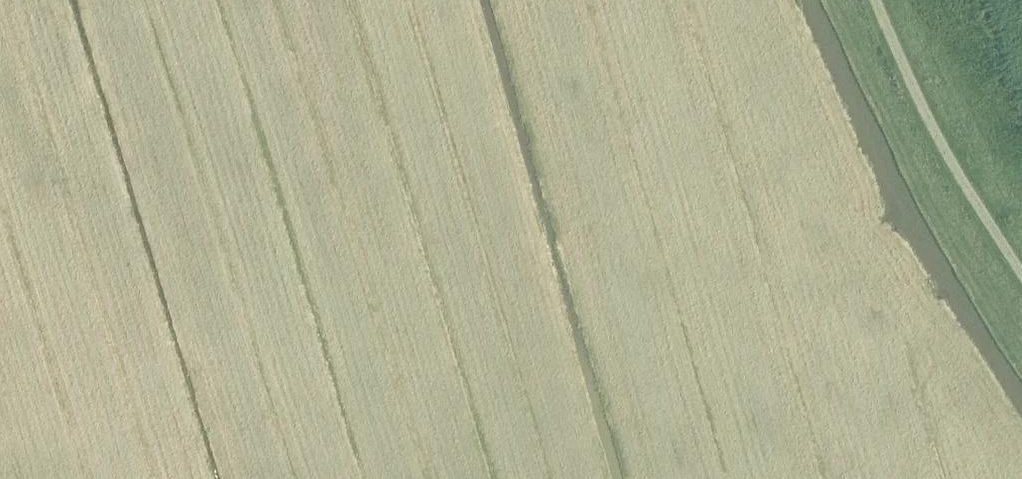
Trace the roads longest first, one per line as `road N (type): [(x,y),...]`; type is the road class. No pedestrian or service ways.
road 1 (track): [(1021,274),(934,131),(876,0)]

